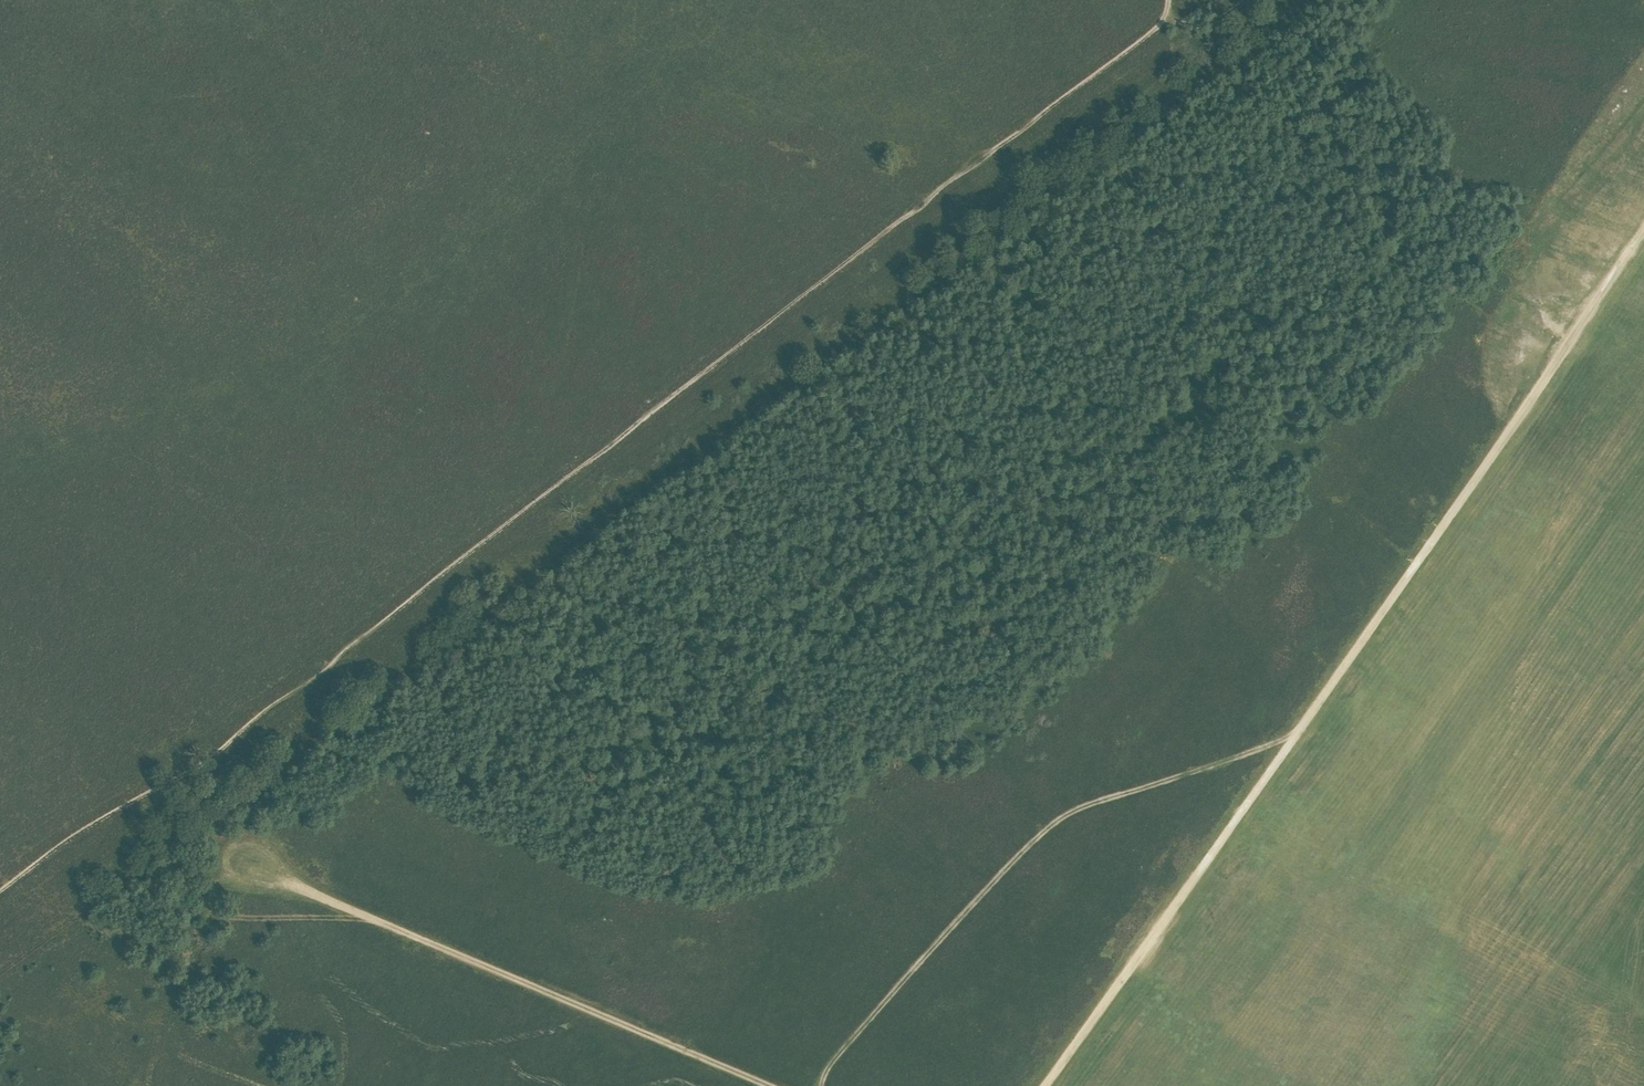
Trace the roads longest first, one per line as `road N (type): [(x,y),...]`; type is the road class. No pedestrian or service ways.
road 1 (track): [(0,890),(68,839),(226,746),(1155,29),(1169,0)]

